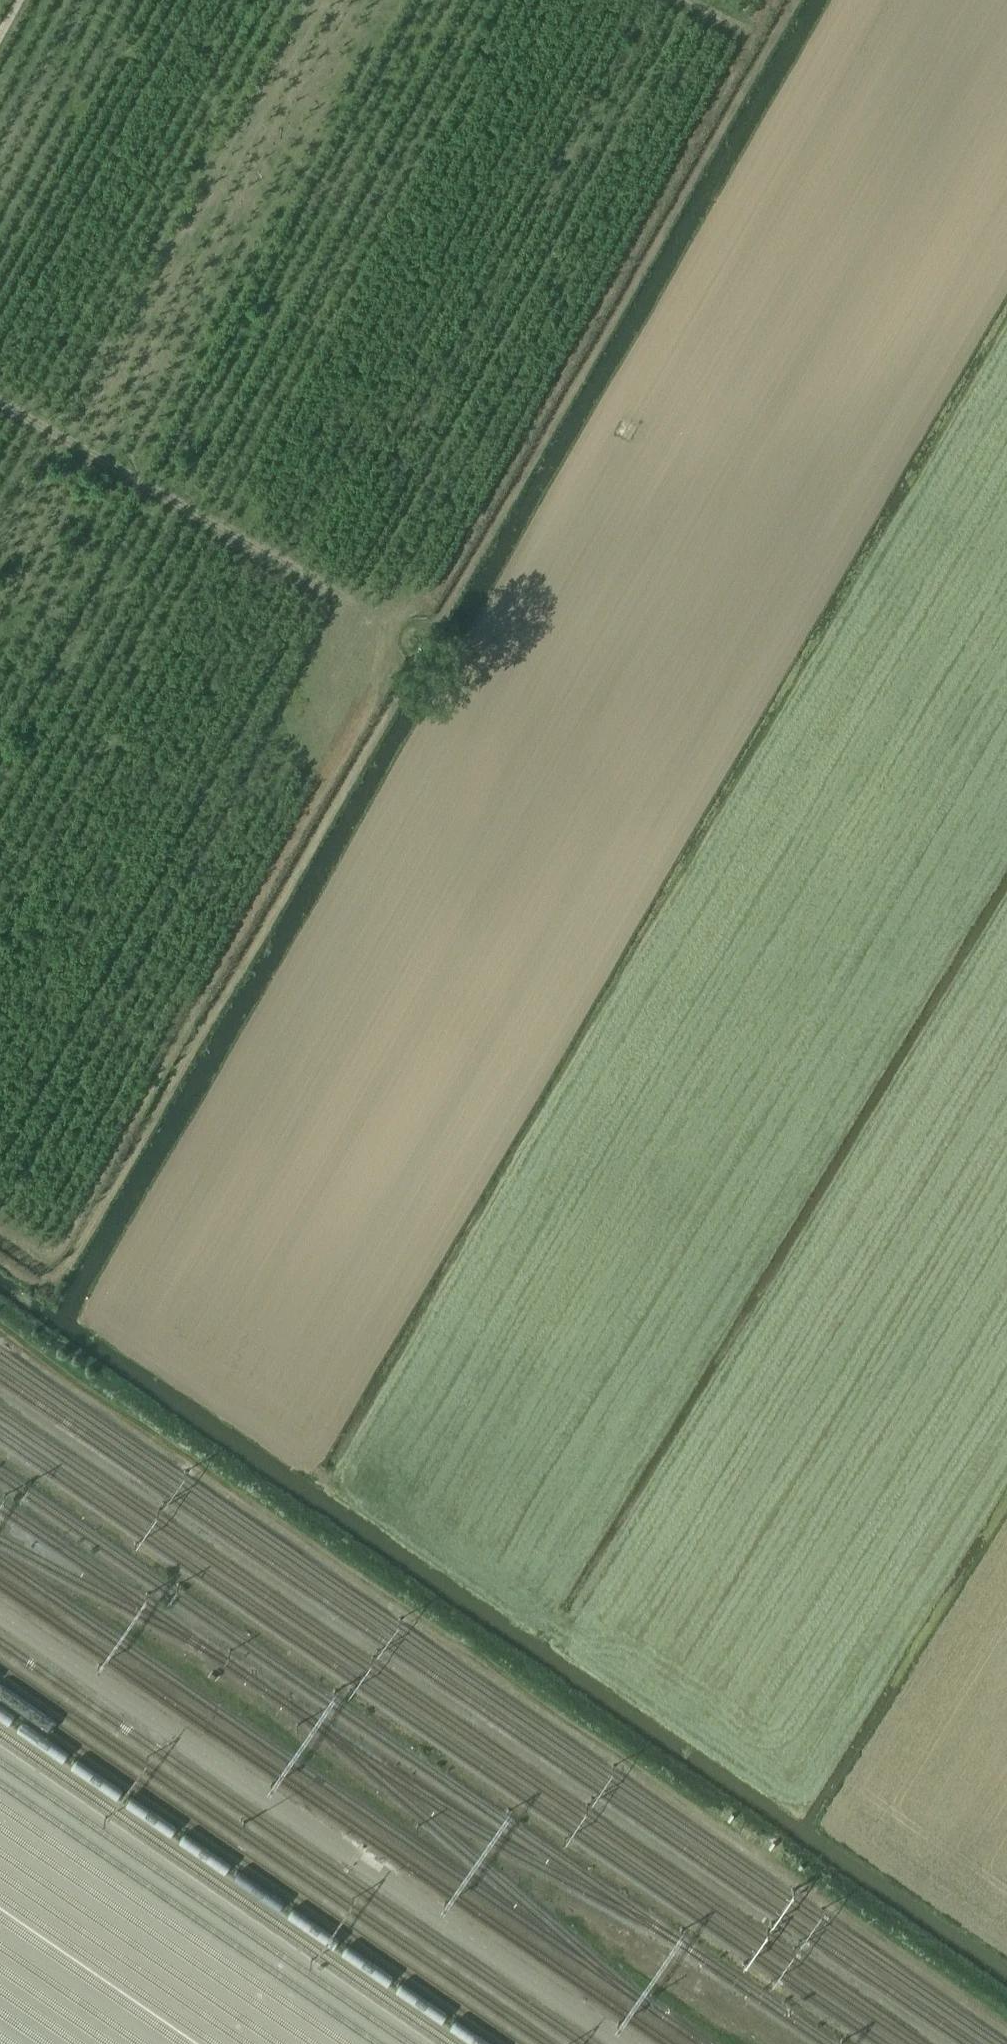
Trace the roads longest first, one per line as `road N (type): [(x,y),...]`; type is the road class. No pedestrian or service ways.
road 1 (track): [(0,402),(412,637)]

